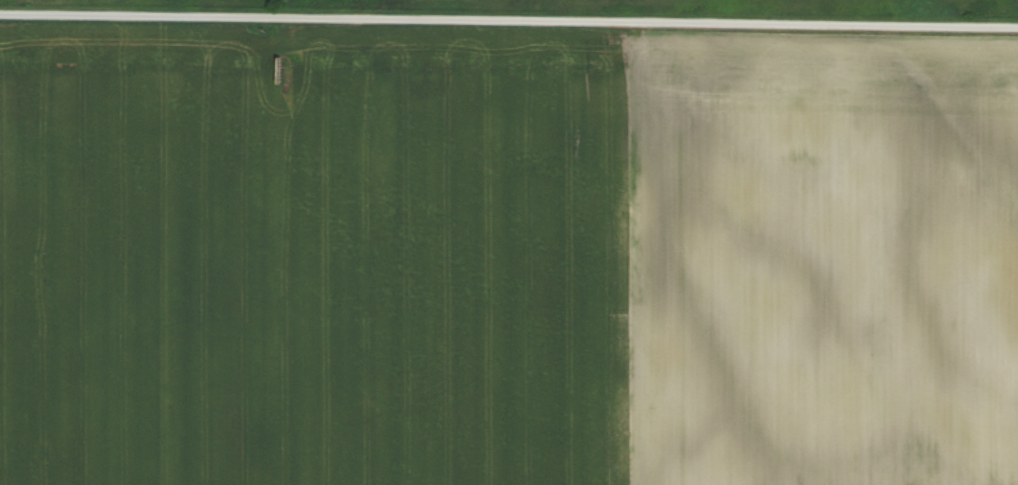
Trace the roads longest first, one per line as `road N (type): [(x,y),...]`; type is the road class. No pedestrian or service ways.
road 1 (residential): [(0,13),(1017,26)]

